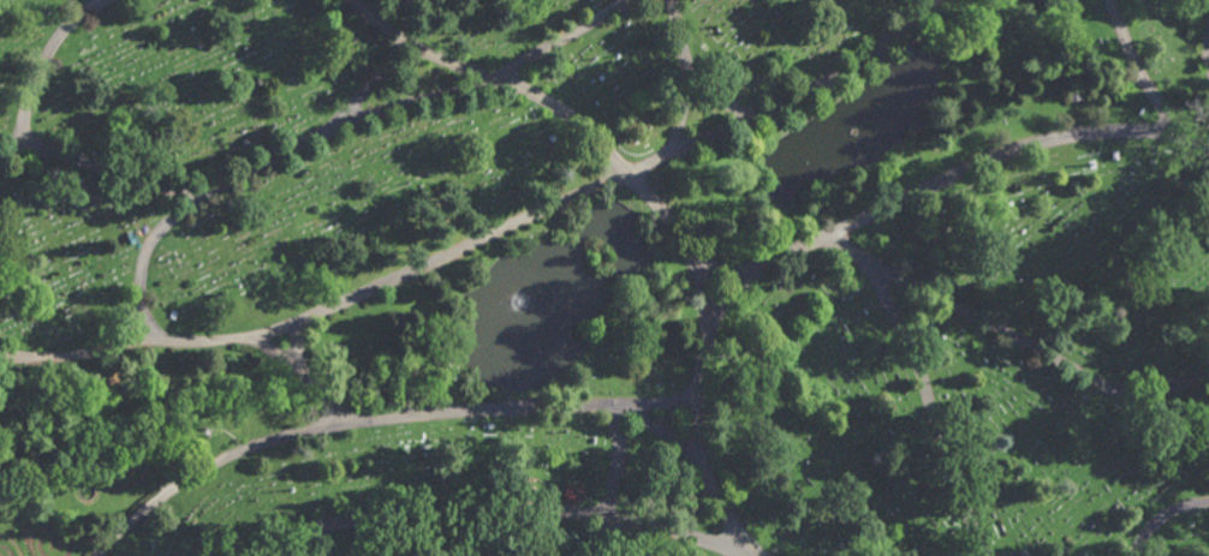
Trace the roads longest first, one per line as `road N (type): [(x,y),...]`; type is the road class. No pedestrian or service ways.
road 1 (residential): [(762,555),(726,518),(701,461),(705,309),(693,249),(637,178),(548,104),(457,66),(348,0)]
road 2 (residential): [(1109,0),(1138,77),(1160,109),(1208,149)]

